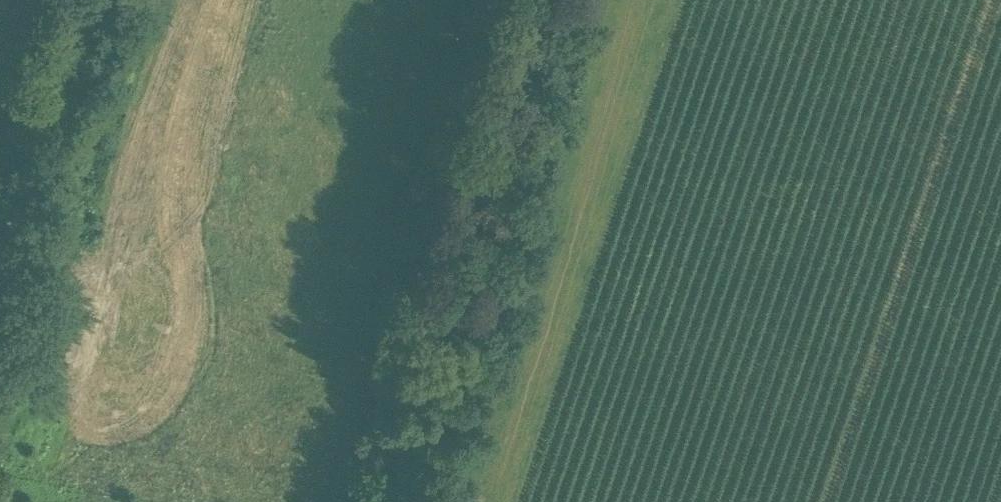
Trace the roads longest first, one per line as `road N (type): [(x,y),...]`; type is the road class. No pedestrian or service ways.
road 1 (track): [(0,230),(83,0)]

